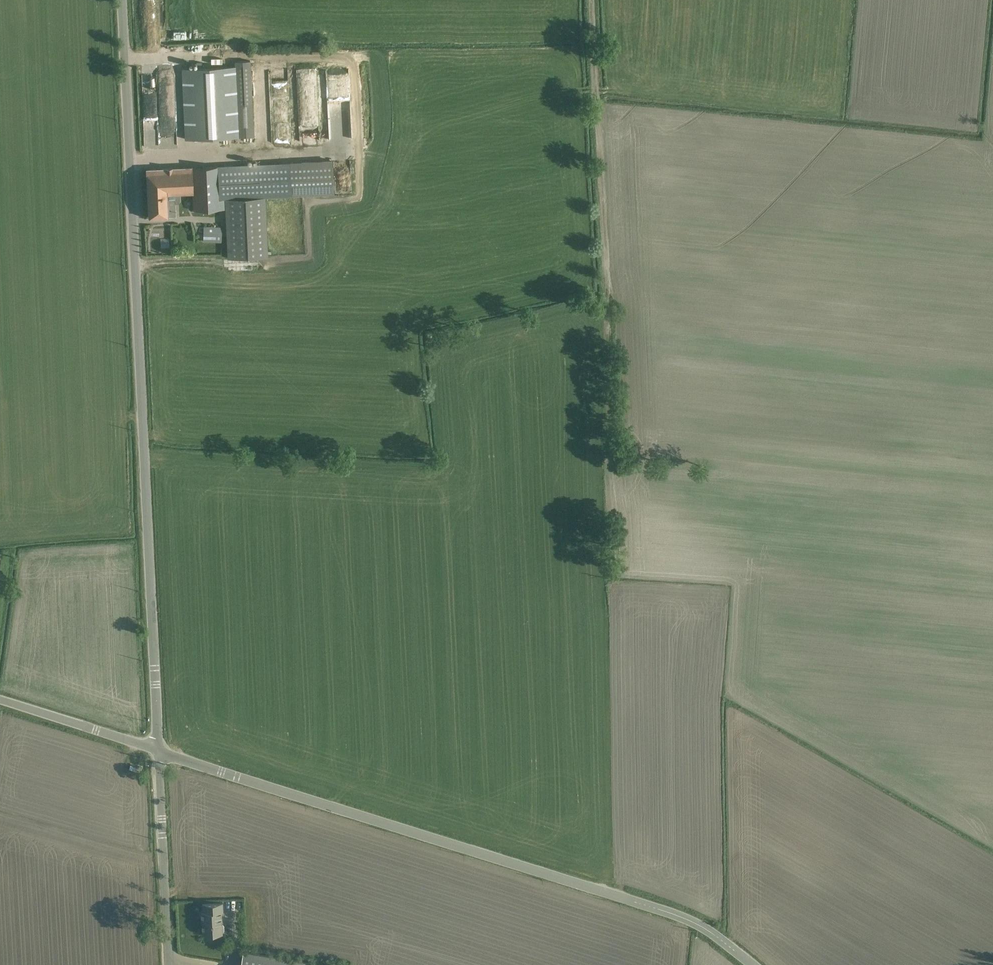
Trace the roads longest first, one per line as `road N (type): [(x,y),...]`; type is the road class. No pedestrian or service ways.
road 1 (track): [(593,0),(612,451),(992,493)]
road 2 (unclassified): [(158,752),(122,0)]
road 3 (unclassified): [(158,752),(693,921),(756,964)]
road 4 (unclassified): [(170,964),(158,752)]
road 5 (unclassified): [(158,752),(0,701)]

